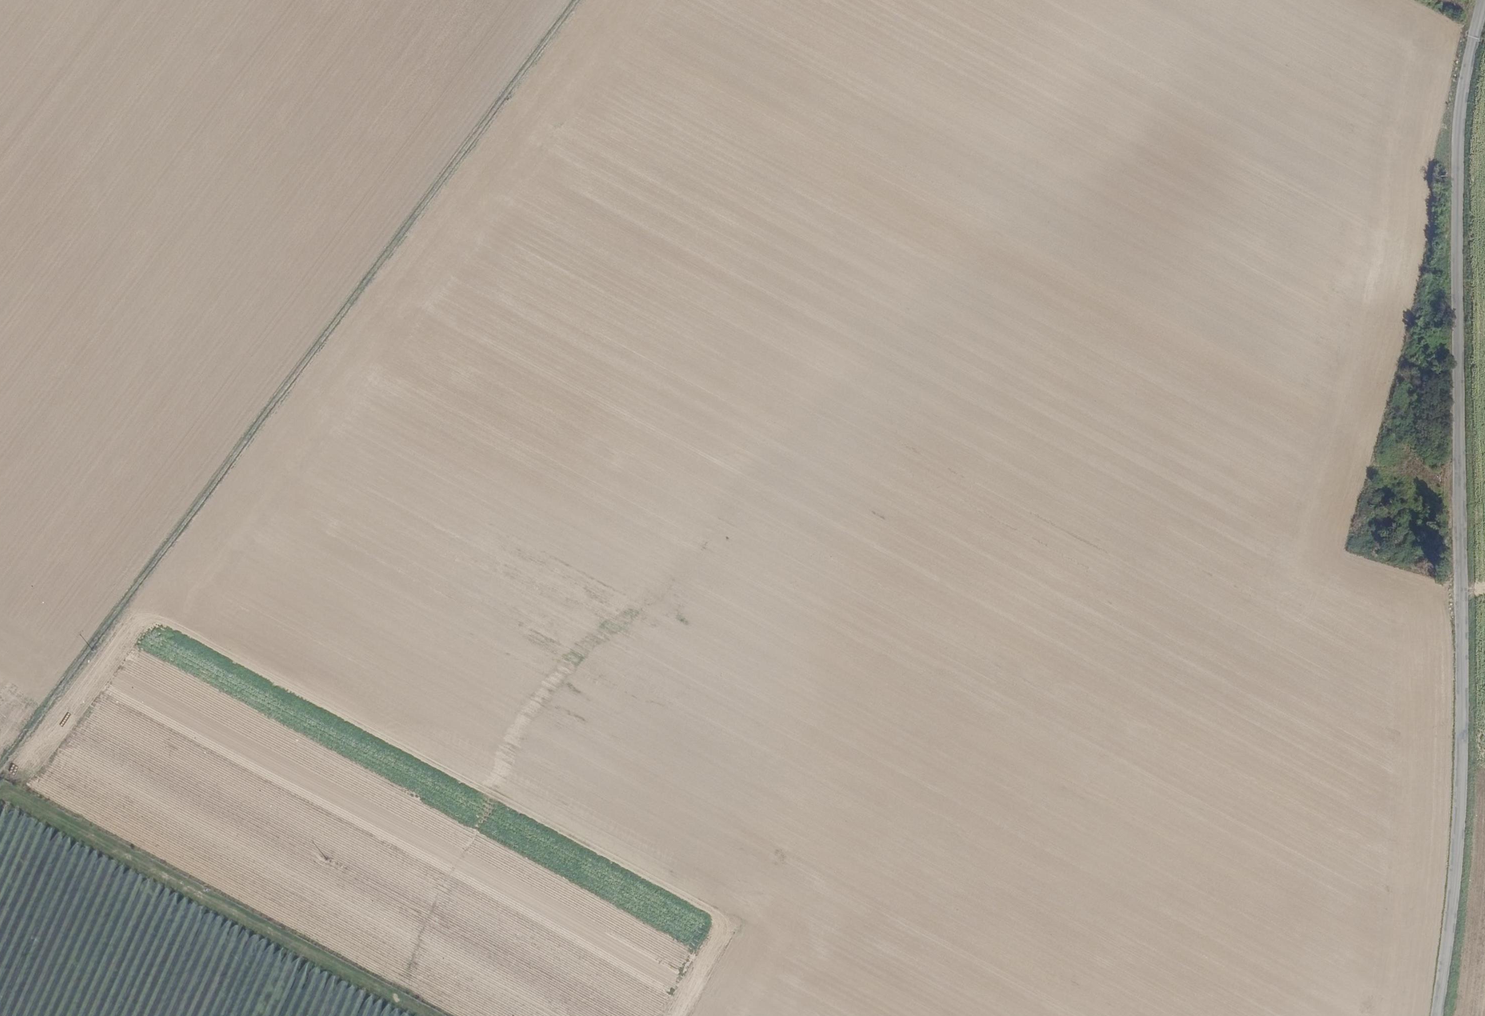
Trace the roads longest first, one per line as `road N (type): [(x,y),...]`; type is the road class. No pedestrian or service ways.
road 1 (tertiary): [(1437,1015),(1460,789),(1458,147),(1484,0)]
road 2 (track): [(575,0),(0,772)]
road 3 (track): [(416,1015),(5,789),(0,800)]

